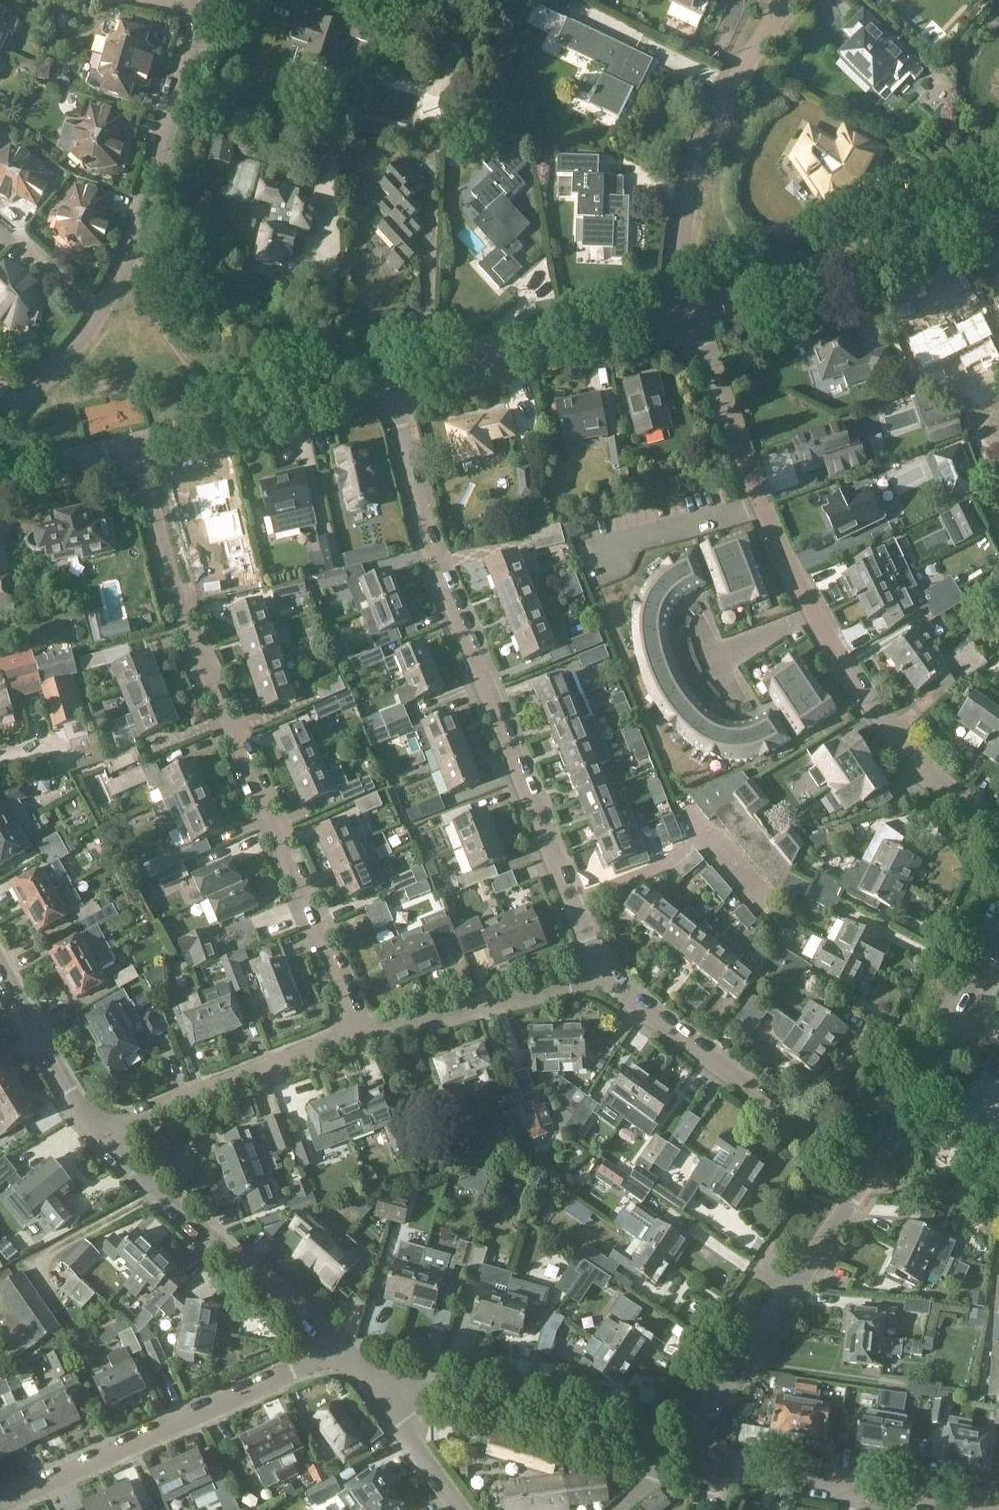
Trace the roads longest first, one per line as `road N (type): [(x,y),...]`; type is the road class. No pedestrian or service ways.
road 1 (residential): [(359,1038),(299,878),(207,691),(166,557),(145,441)]
road 2 (residential): [(602,976),(432,554),(390,387)]
road 3 (residential): [(998,828),(951,801),(904,753),(815,612),(758,501),(694,309)]
road 4 (residential): [(85,325),(110,296),(188,63),(198,13),(159,0)]
road 5 (residential): [(0,1507),(332,1348)]
road 6 (residential): [(671,1460),(868,1179)]
road 7 (residential): [(679,313),(686,208),(703,148),(782,0)]
road 8 (residential): [(868,1179),(602,976)]
road 9 (residential): [(694,309),(998,208)]
road 10 (residential): [(332,1348),(108,1143)]
road 11 (residential): [(390,387),(679,313)]
road 12 (residential): [(671,1460),(430,1391),(383,1394)]
road 13 (residential): [(868,1179),(998,924)]
road 14 (residential): [(108,1143),(153,1110),(359,1038)]
road 15 (residential): [(145,441),(390,387)]
road 16 (residential): [(359,1038),(602,976)]
road 17 (residential): [(957,1509),(717,1470)]
road 18 (residential): [(108,1143),(26,1027),(0,976)]
road 19 (residential): [(0,461),(28,464),(145,441)]
road 20 (residential): [(464,1509),(383,1394)]
road 21 (residential): [(998,1198),(868,1179)]
road 22 (residential): [(0,418),(85,325)]
road 23 (residential): [(85,325),(9,232)]

